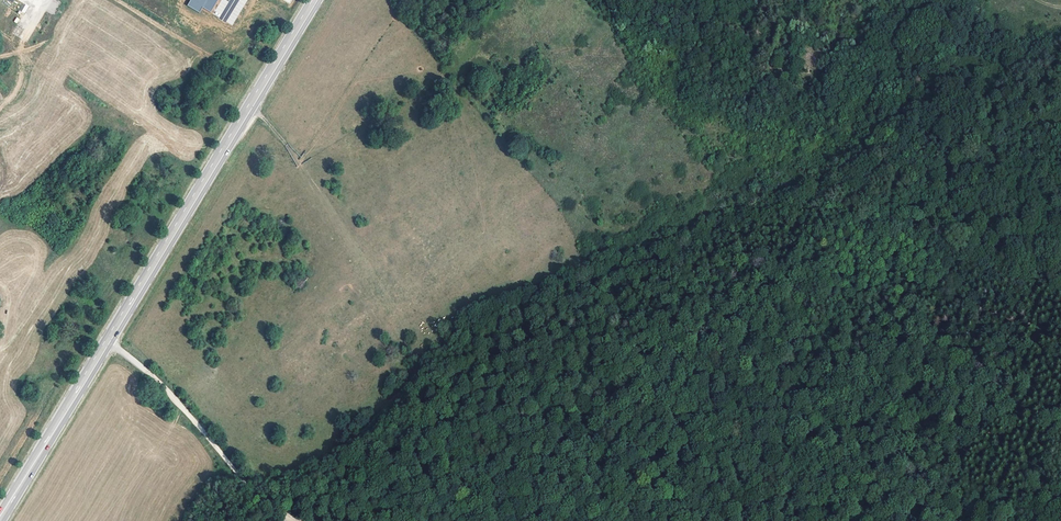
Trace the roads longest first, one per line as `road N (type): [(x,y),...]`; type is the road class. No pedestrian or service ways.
road 1 (secondary): [(0,518),(315,0)]
road 2 (track): [(288,520),(148,372),(106,342)]
road 3 (track): [(1060,415),(984,520)]

